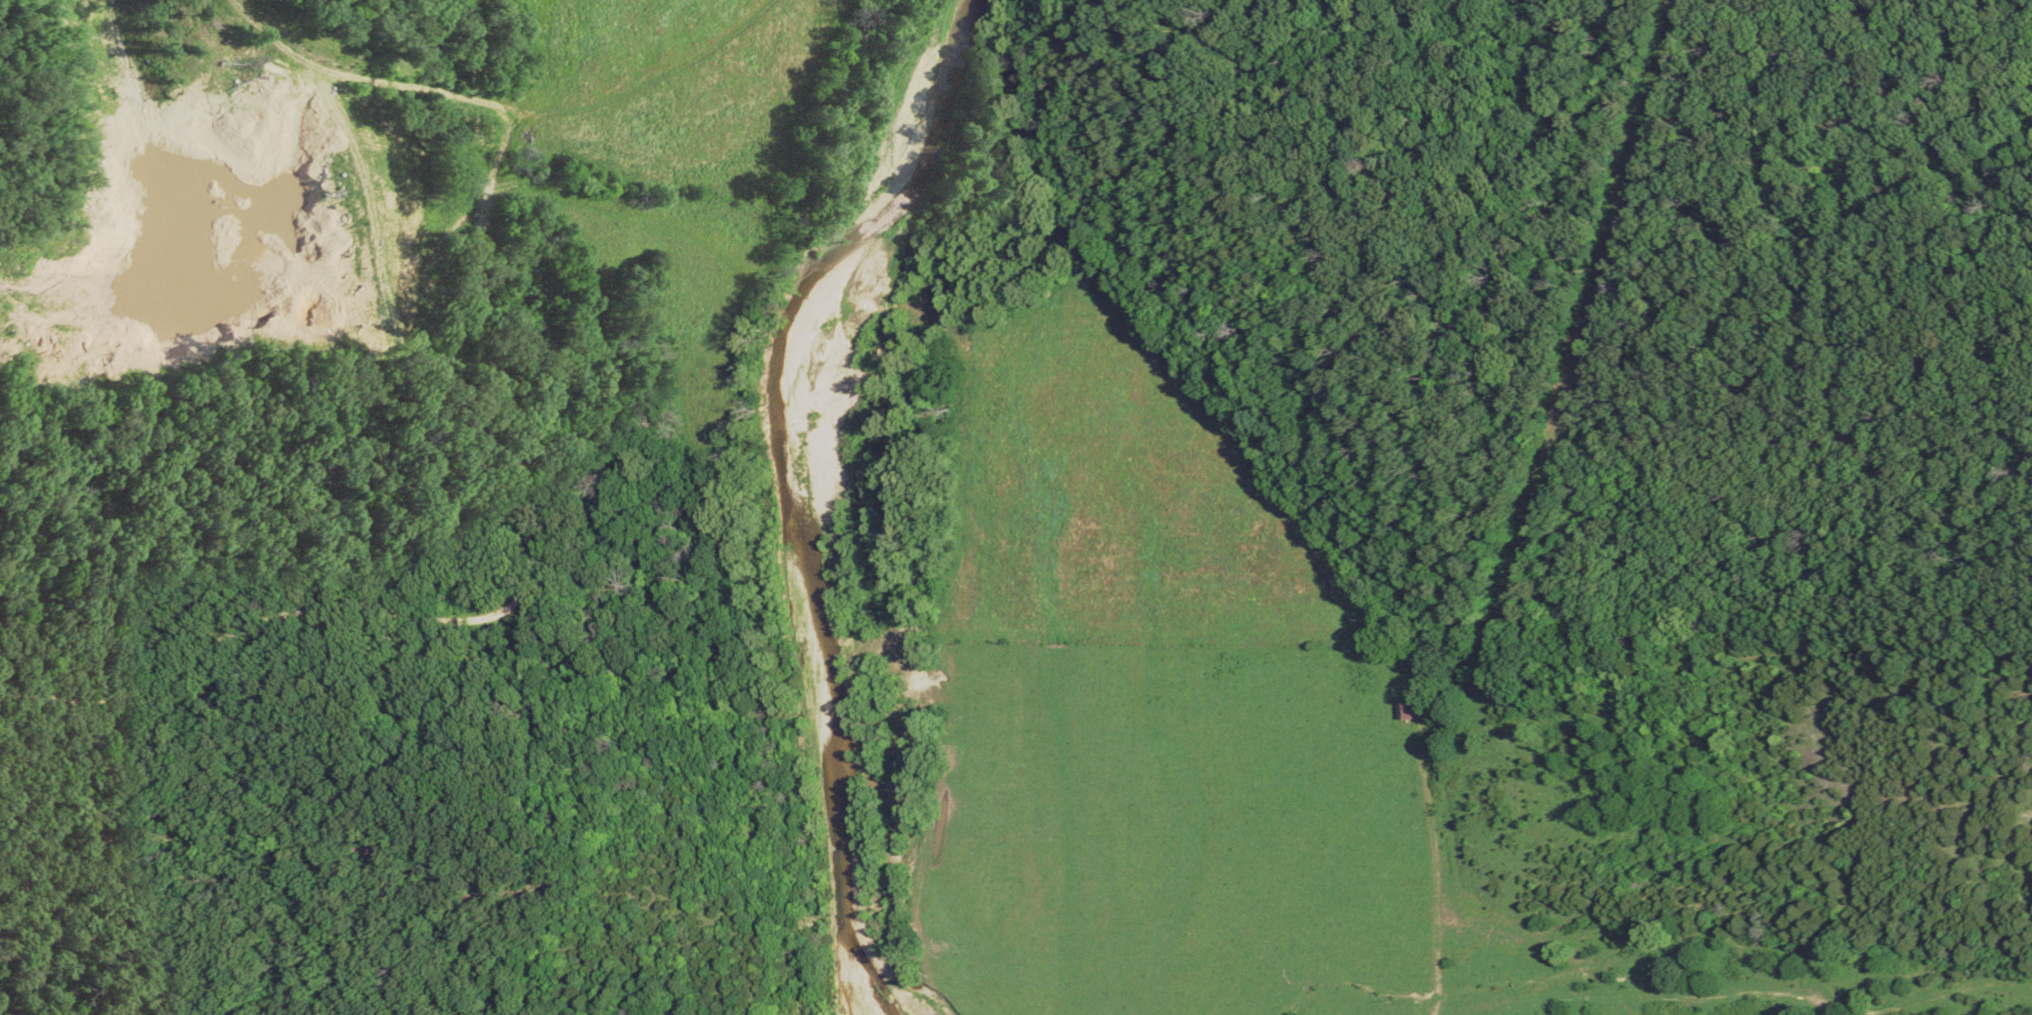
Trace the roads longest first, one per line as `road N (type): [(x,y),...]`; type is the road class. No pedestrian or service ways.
road 1 (residential): [(1129,0),(1104,194),(1083,269),(975,342),(957,714),(927,894),(926,938),(950,1014)]
road 2 (residential): [(229,0),(292,54),(341,79),(492,107),(619,91),(677,72),(727,42),(772,0)]

